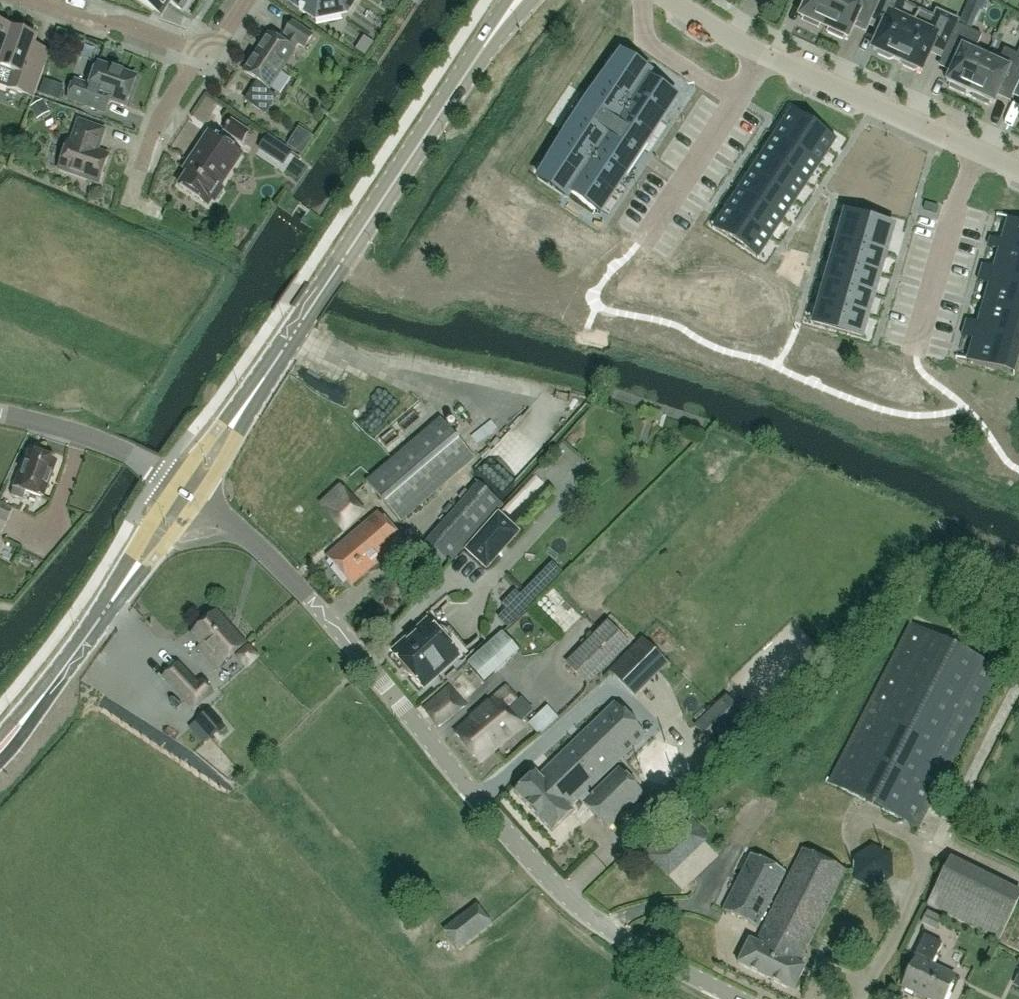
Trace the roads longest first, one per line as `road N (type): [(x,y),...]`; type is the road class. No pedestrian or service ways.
road 1 (unclassified): [(747,998),(614,932),(571,900),(315,603),(225,519),(182,490)]
road 2 (tertiary): [(182,490),(513,0)]
road 3 (residential): [(1018,171),(763,53),(671,0)]
road 4 (tertiary): [(0,741),(112,598),(182,490)]
road 5 (residential): [(245,0),(204,49),(30,0)]
road 6 (residential): [(131,456),(0,413)]

